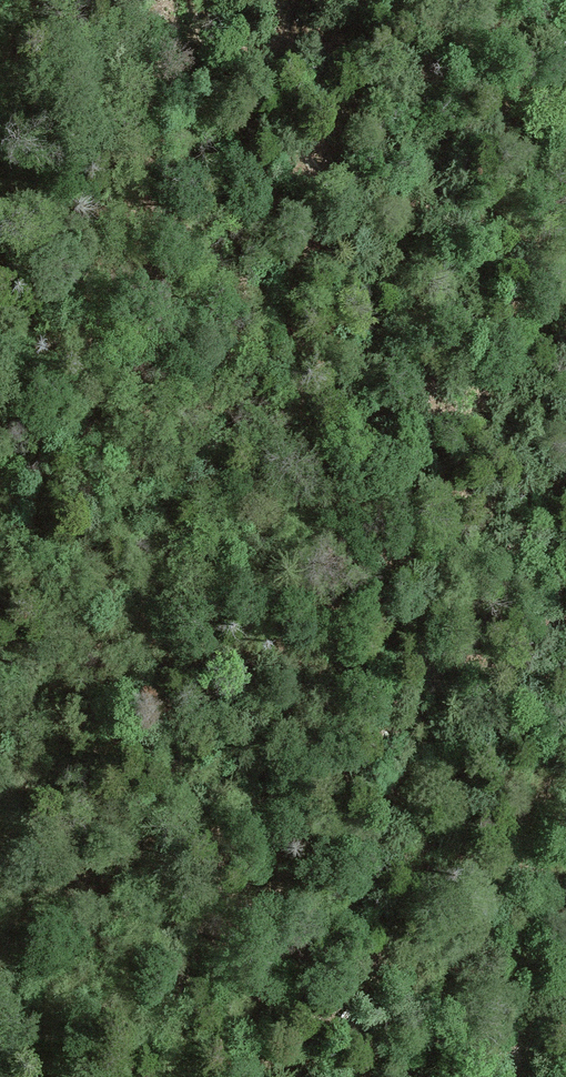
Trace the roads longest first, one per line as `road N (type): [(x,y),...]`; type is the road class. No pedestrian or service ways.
road 1 (track): [(258,1076),(251,971),(270,736),(312,642),(332,527),(258,194),(192,68),(185,0)]
road 2 (motorway): [(203,0),(565,900)]

